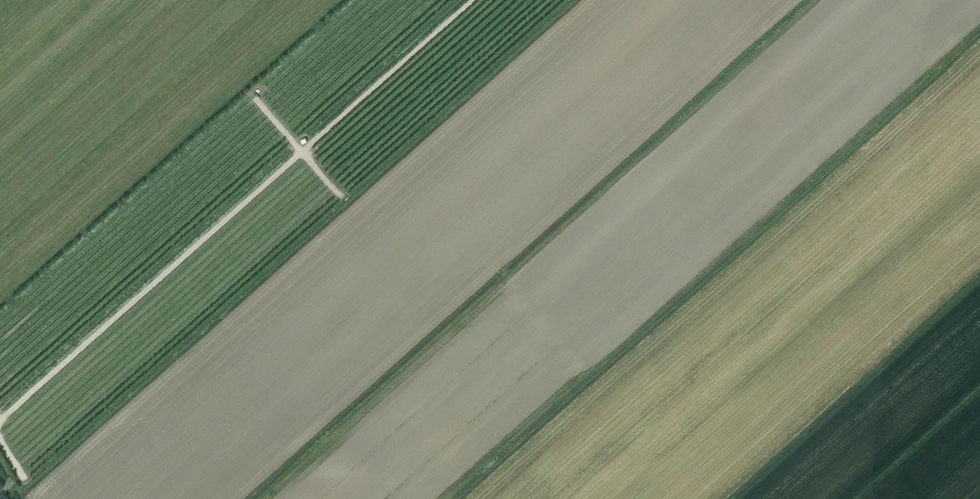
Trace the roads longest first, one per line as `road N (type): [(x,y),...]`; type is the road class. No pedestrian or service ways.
road 1 (track): [(0,420),(471,0)]

